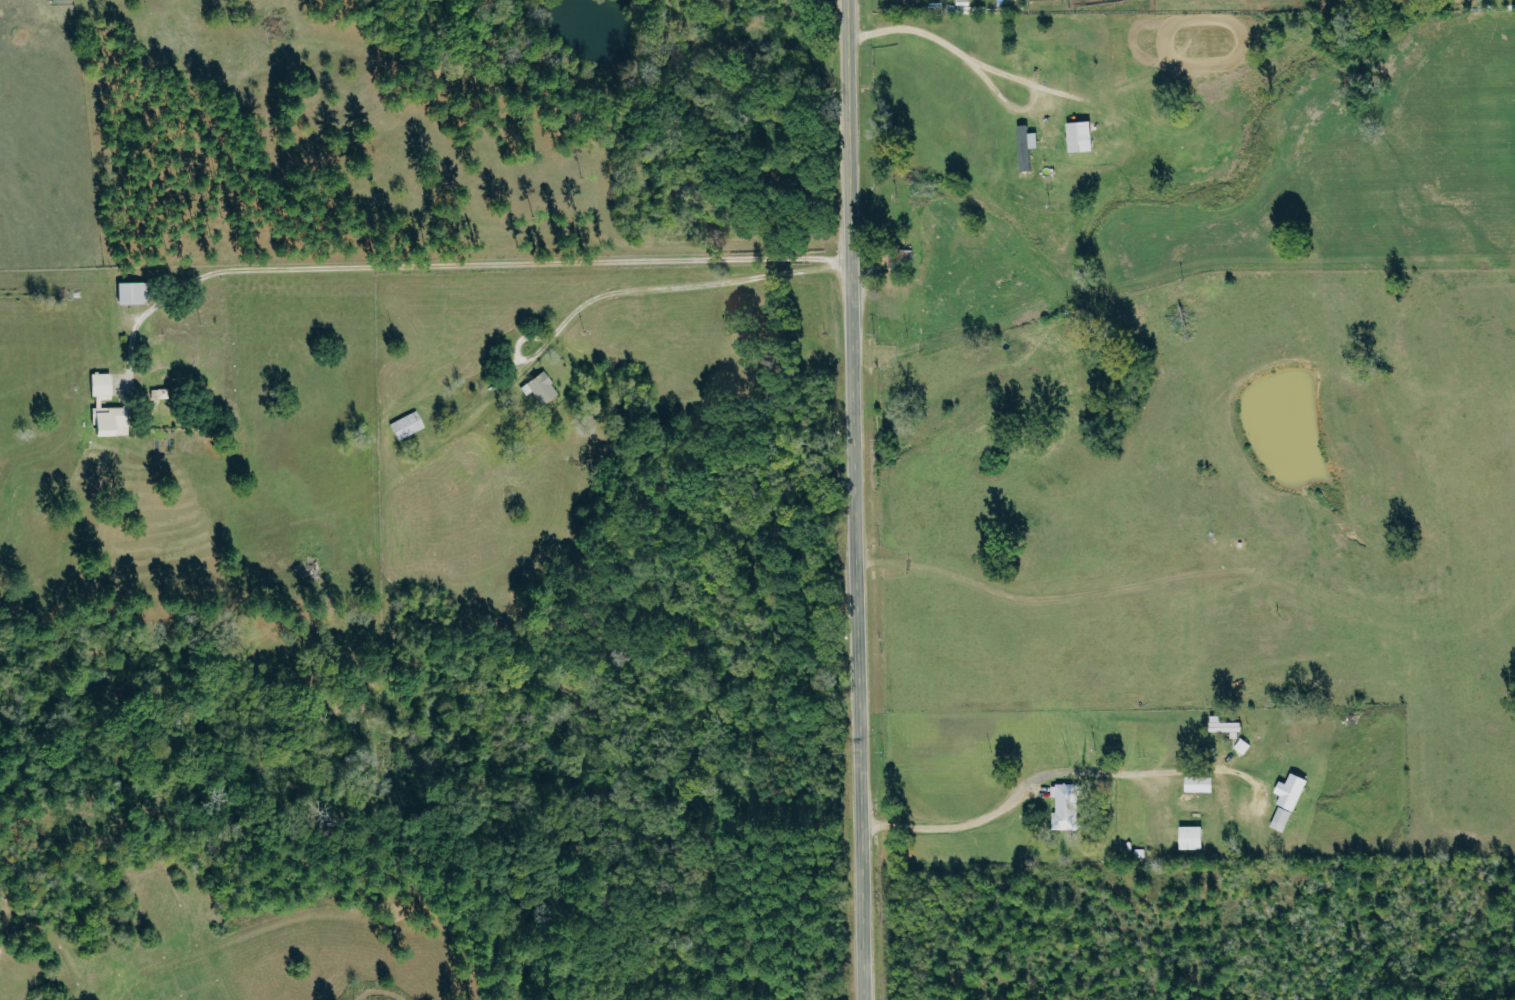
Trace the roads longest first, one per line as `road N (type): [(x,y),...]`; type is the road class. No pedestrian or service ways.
road 1 (secondary): [(862,999),(845,0)]

